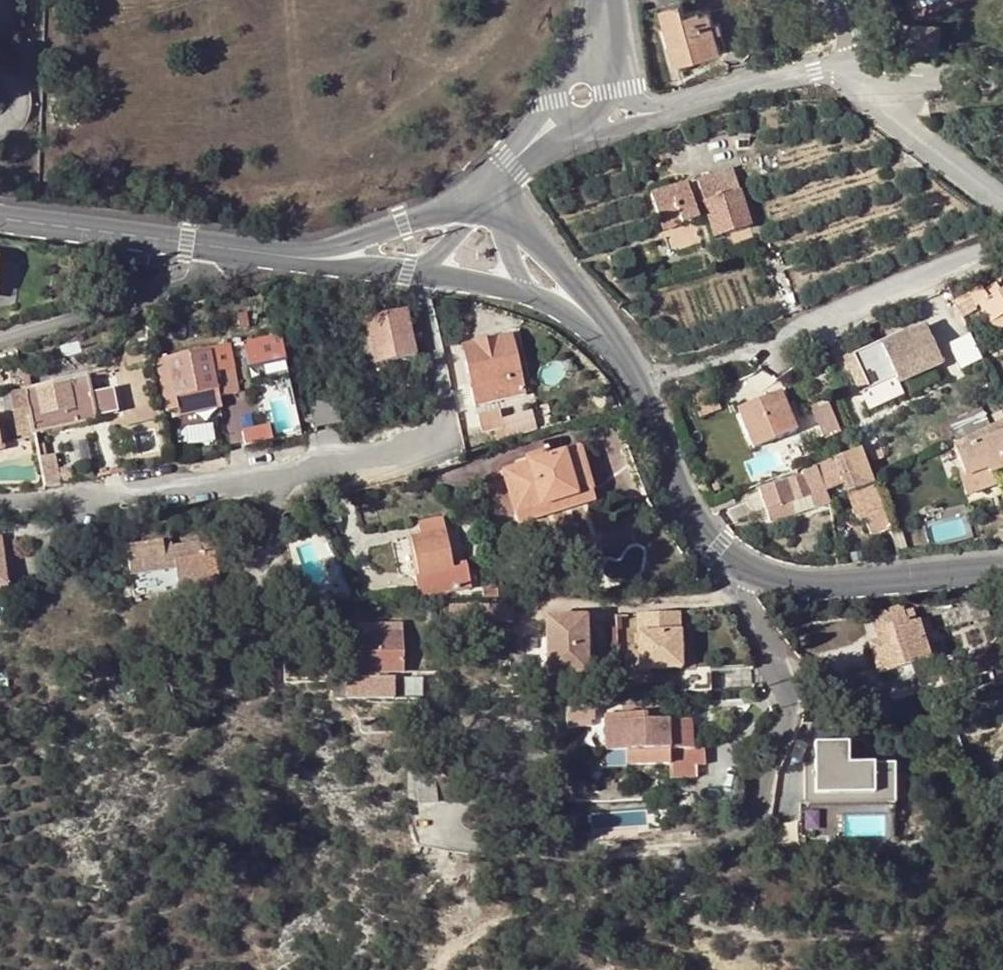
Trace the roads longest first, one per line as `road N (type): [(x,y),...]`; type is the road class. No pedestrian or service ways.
road 1 (residential): [(0,501),(77,501),(292,476),(437,445),(449,427),(421,274)]
road 2 (residential): [(646,393),(974,248),(1002,227)]
road 3 (residential): [(682,853),(727,826),(781,728),(780,660),(751,585)]
road 4 (unclassified): [(0,343),(284,258)]
road 5 (tertiary): [(284,258),(0,220)]
road 6 (unclassified): [(610,105),(662,110),(764,85),(869,82)]
road 7 (tertiary): [(751,585),(1002,571)]
road 8 (tertiary): [(646,393),(688,515),(712,551),(751,585)]
road 9 (tertiary): [(494,187),(403,225),(284,258)]
road 10 (tertiary): [(618,347),(494,187)]
road 11 (residential): [(1002,214),(889,125),(869,82)]
road 12 (tertiary): [(284,258),(421,274)]
road 13 (unclassified): [(869,82),(1002,83)]
road 14 (tertiary): [(510,292),(618,347)]

